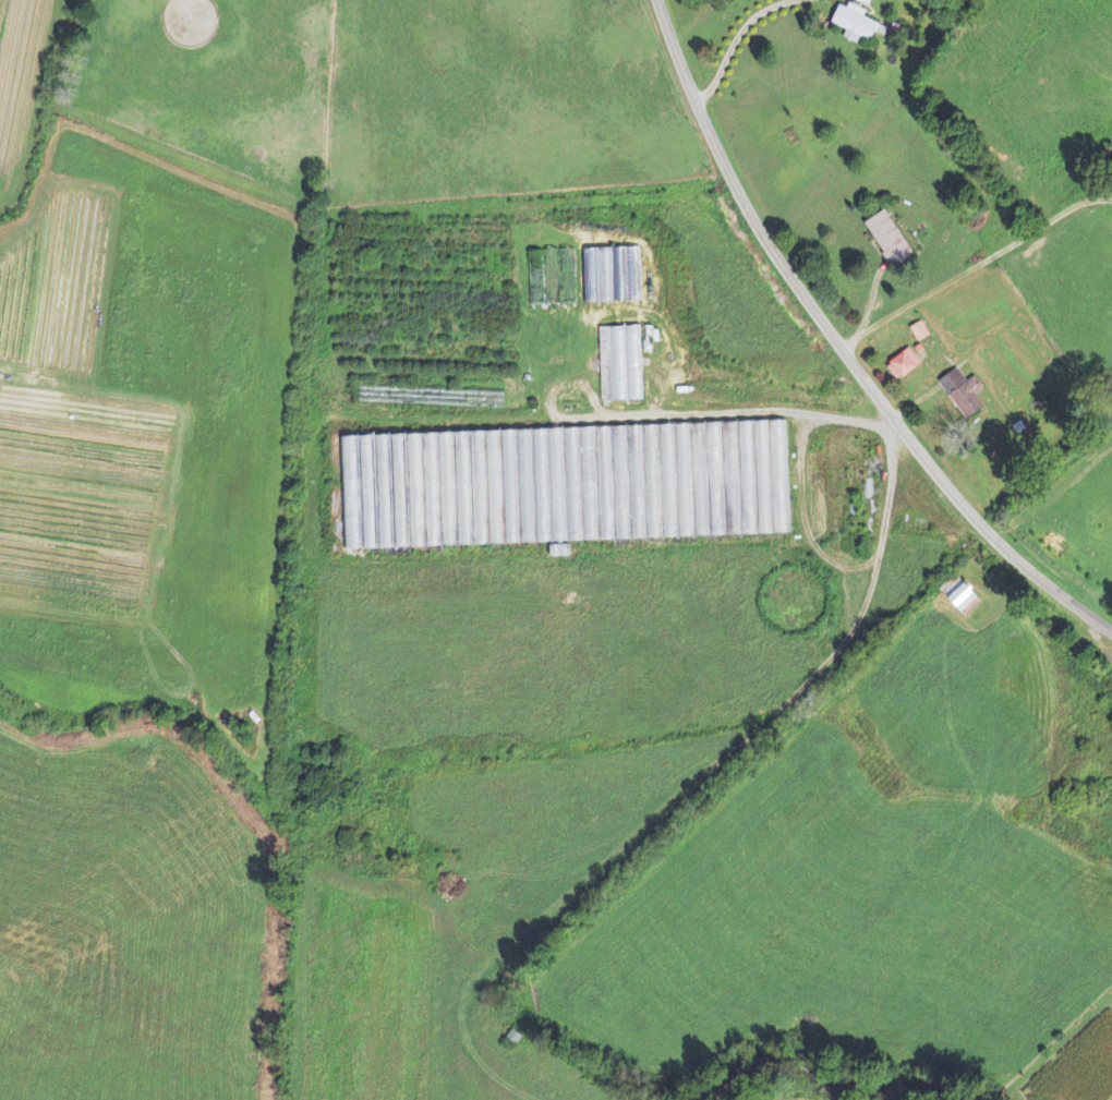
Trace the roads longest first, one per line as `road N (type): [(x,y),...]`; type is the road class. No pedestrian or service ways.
road 1 (residential): [(844,349),(824,331),(661,64),(639,0)]
road 2 (tertiary): [(1111,631),(980,523),(844,349)]

